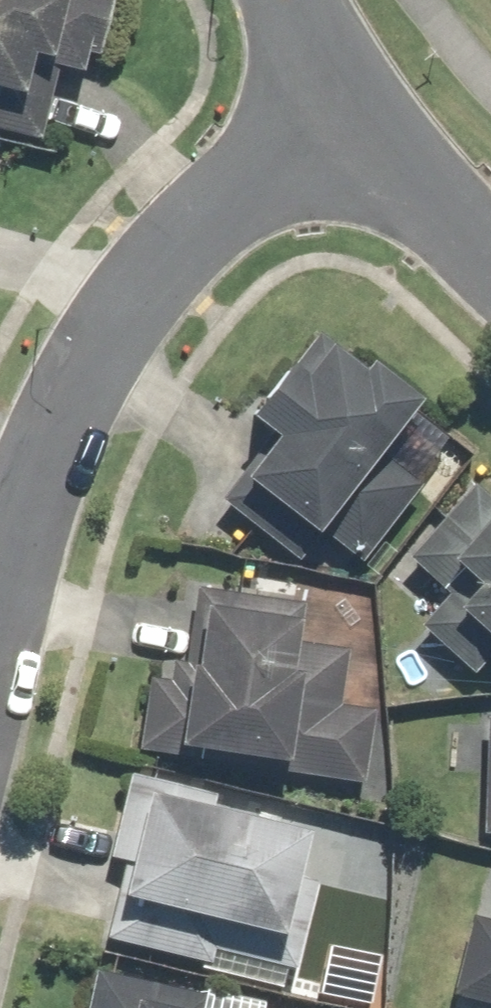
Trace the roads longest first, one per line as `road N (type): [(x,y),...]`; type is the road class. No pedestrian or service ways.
road 1 (residential): [(0,555),(58,393),(122,293),(341,108)]
road 2 (residential): [(341,108),(490,254)]

